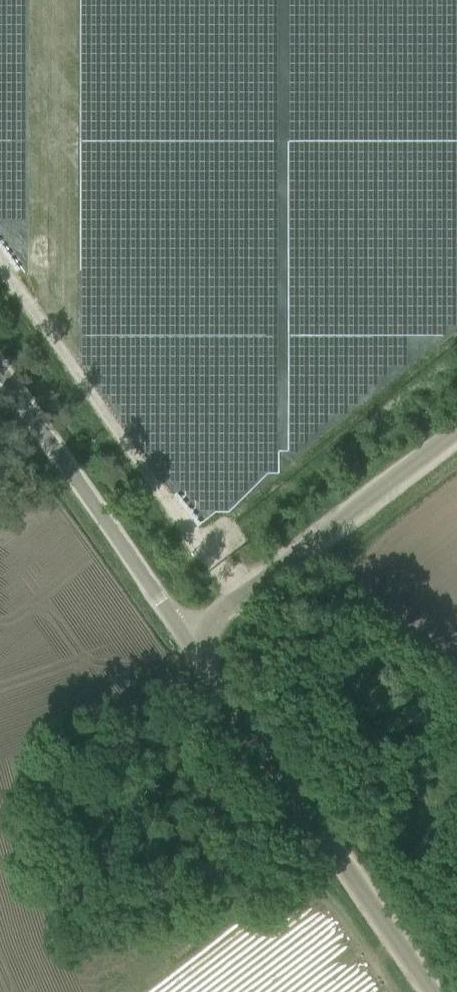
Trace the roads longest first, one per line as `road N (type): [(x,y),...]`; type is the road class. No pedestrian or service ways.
road 1 (unclassified): [(434,991),(184,629)]
road 2 (unclassified): [(184,629),(456,430)]
road 3 (unclassified): [(184,629),(0,379)]

